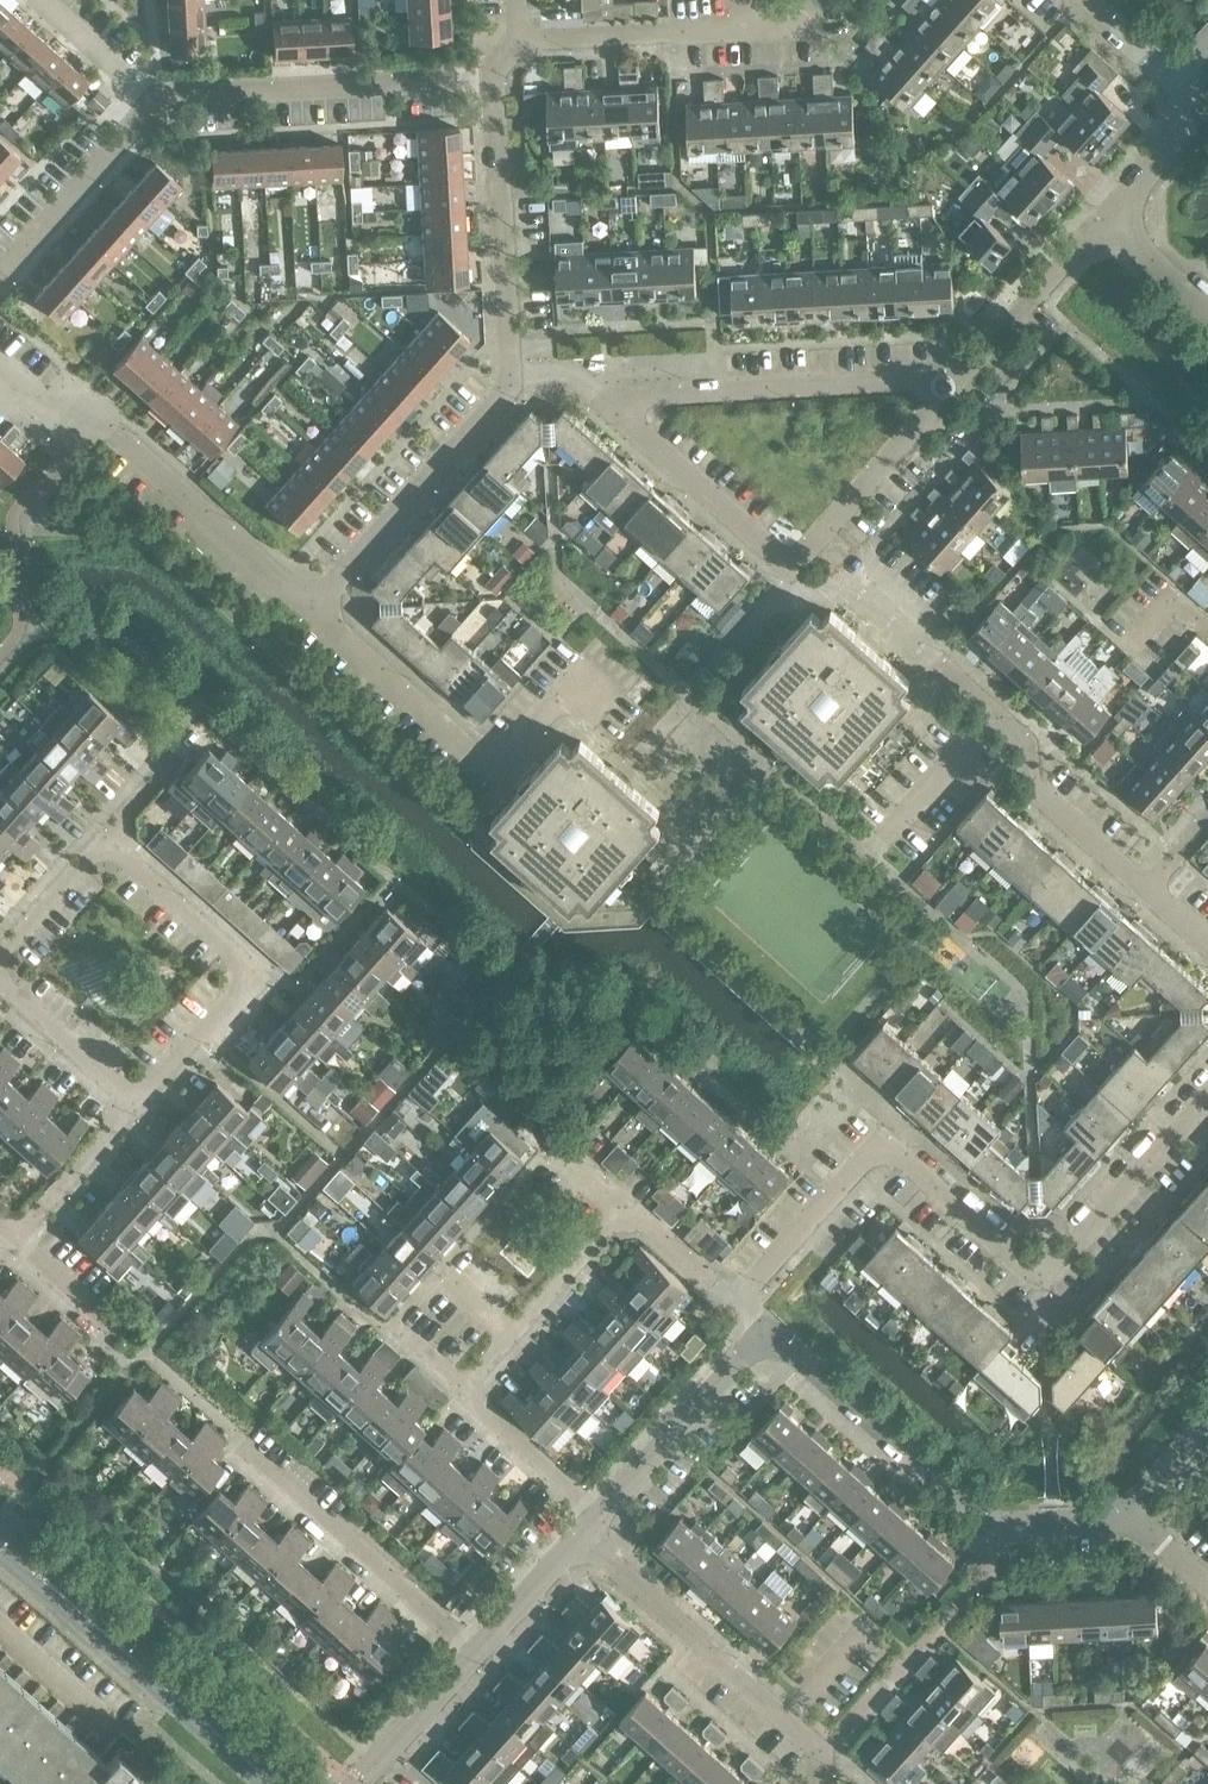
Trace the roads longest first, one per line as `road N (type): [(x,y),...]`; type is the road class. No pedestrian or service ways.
road 1 (residential): [(734,1298),(879,1139),(1021,1263),(1055,1261),(1207,1088)]
road 2 (residential): [(1134,1513),(999,1523),(766,1326)]
road 3 (residential): [(311,610),(92,410),(37,408),(0,376)]
road 4 (residential): [(604,704),(573,679),(492,768),(311,610)]
road 5 (residential): [(102,838),(252,973),(134,1105)]
road 6 (tertiary): [(276,1783),(0,1539)]
road 7 (residential): [(605,400),(617,392),(930,377),(949,387)]
road 8 (residential): [(155,95),(493,75)]
road 9 (residential): [(477,1652),(243,1444)]
road 10 (residential): [(311,610),(510,379)]
road 11 (residential): [(510,379),(493,75)]
road 12 (residential): [(523,43),(819,21)]
road 13 (residential): [(583,1537),(784,1722)]
road 14 (residential): [(995,710),(857,585),(823,586),(792,562)]
road 15 (residential): [(597,1517),(766,1326)]
road 16 (residential): [(792,562),(605,400)]
road 17 (residential): [(1146,889),(1038,795),(1035,747),(995,710)]
road 18 (residential): [(0,275),(155,95)]
road 19 (residential): [(949,387),(792,562)]
road 20 (residential): [(1107,214),(949,387)]
road 21 (residential): [(465,1387),(475,1409),(597,1517)]
road 22 (residential): [(134,1105),(15,1239)]
road 23 (residential): [(134,1105),(0,987)]
road 24 (residential): [(360,1783),(477,1652)]
road 25 (residential): [(625,1205),(510,1336)]
road 26 (residential): [(1175,80),(1187,100),(1186,121),(1107,214)]
road 27 (residential): [(885,834),(995,710)]
road 28 (residential): [(477,1652),(583,1537)]
road 29 (residential): [(0,951),(102,838)]
road 30 (residential): [(734,1298),(625,1205)]
road 31 (residential): [(155,95),(52,0)]
road 32 (residential): [(15,1239),(118,1328)]
road 33 (residential): [(1107,214),(1207,305)]
road 34 (residential): [(784,1722),(867,1626)]
road 35 (residential): [(1083,0),(1175,80)]

